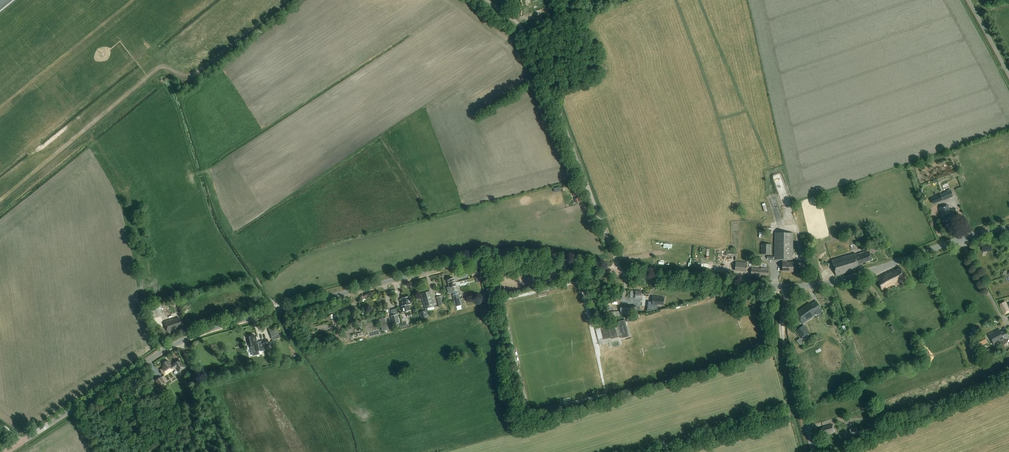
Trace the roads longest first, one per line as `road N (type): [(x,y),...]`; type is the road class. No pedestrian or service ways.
road 1 (tertiary): [(6,451),(165,350),(216,327),(478,259),(615,271)]
road 2 (unclassified): [(615,271),(527,35),(487,0)]
road 3 (tertiary): [(787,287),(835,283),(961,239)]
road 4 (tertiary): [(615,271),(787,287)]
road 5 (unclassified): [(813,451),(782,334),(787,287)]
road 6 (track): [(180,342),(228,451)]

